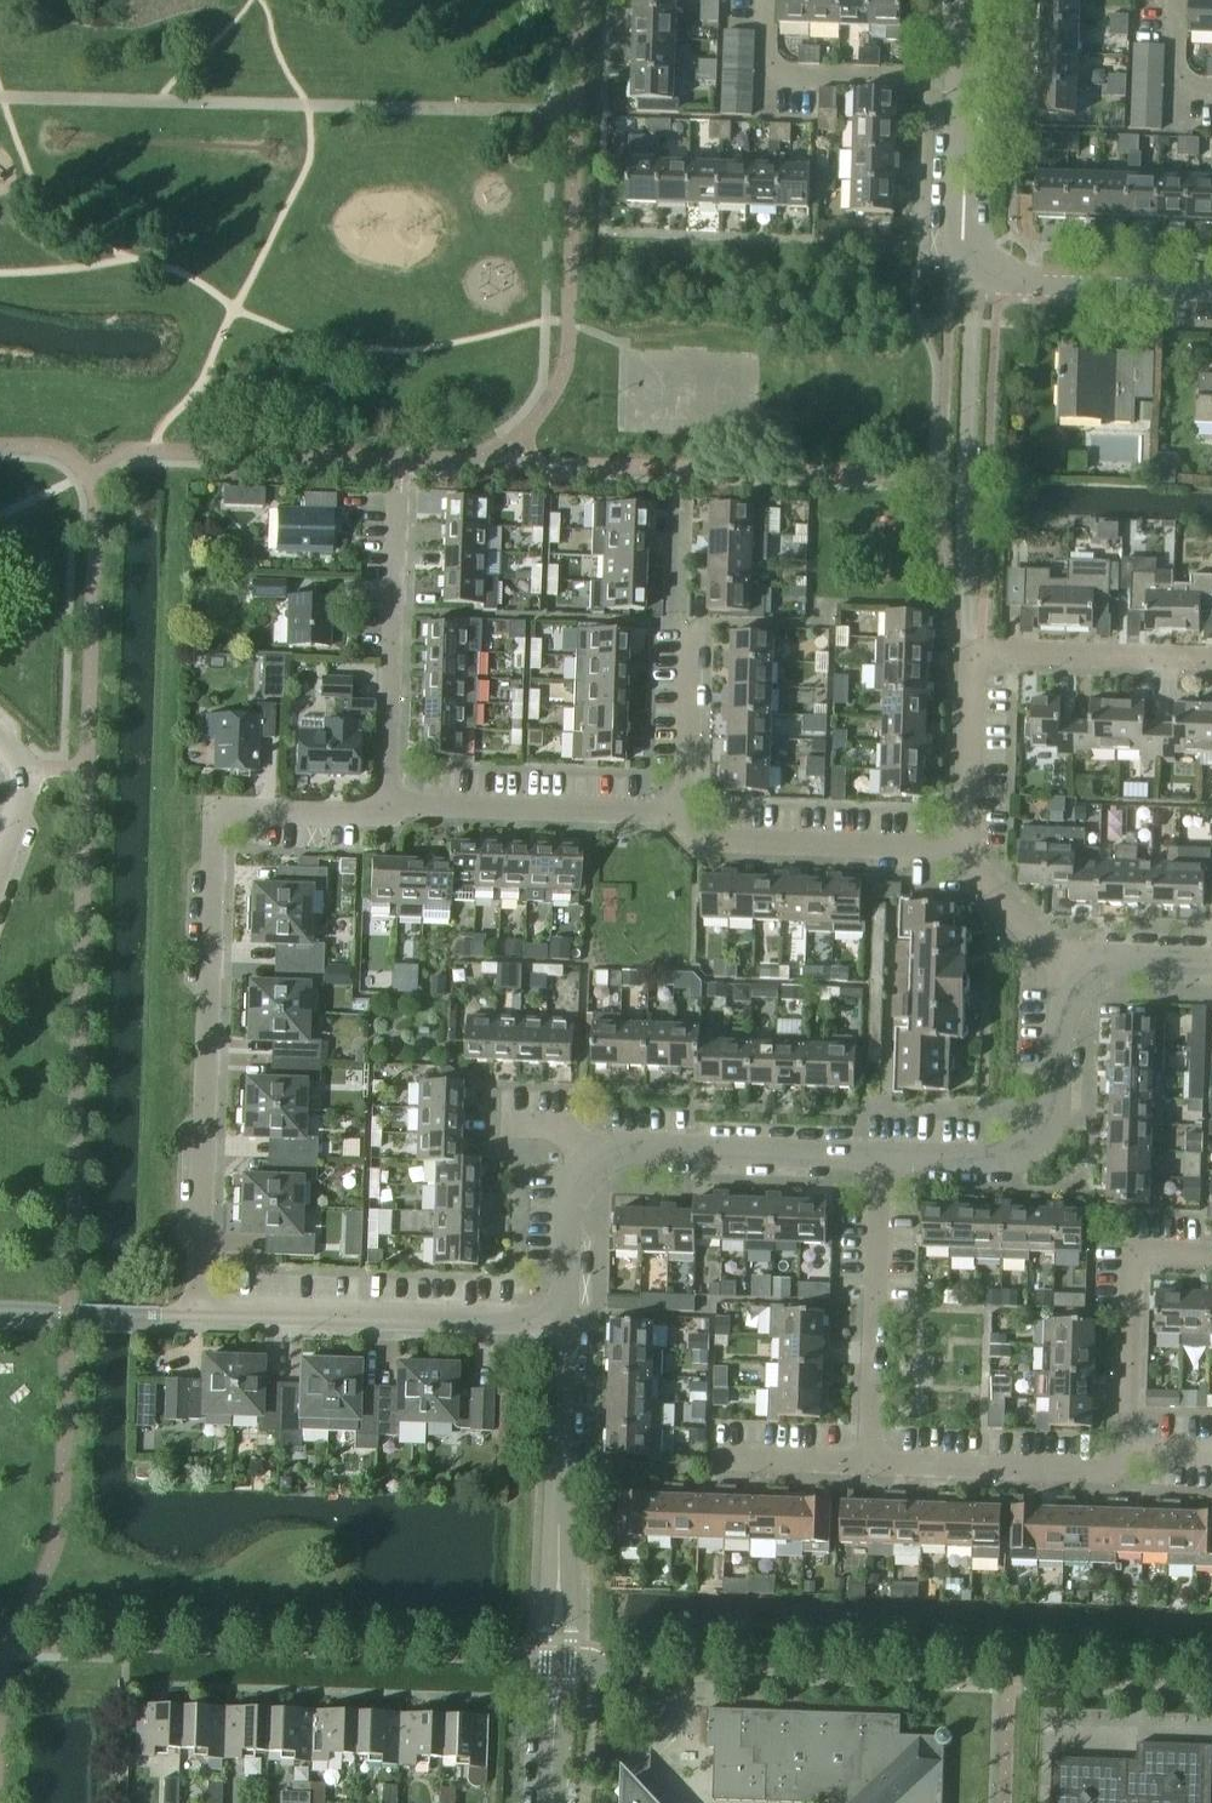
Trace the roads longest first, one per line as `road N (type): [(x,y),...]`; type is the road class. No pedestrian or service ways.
road 1 (residential): [(197,1309),(215,810),(372,815),(389,803)]
road 2 (residential): [(549,1802),(564,1322)]
road 3 (residential): [(564,1322),(569,1208),(592,1164),(628,1149),(880,1157)]
road 4 (residential): [(970,653),(962,529),(975,262)]
road 5 (residential): [(564,1322),(197,1309)]
road 6 (residential): [(880,1157),(988,1162),(1041,1135),(1055,1097),(1063,1019),(1079,982)]
road 7 (residential): [(389,803),(399,487)]
road 8 (residential): [(872,1463),(880,1157)]
road 9 (residential): [(389,803),(686,819)]
road 10 (residential): [(686,819),(706,841),(967,849)]
road 11 (residential): [(1127,1449),(1132,1253),(1211,1255)]
road 12 (residential): [(774,0),(774,79),(961,84)]
road 13 (residential): [(872,1463),(1104,1471),(1127,1449)]
road 14 (residential): [(975,262),(998,279),(1044,285),(1211,291)]
road 15 (residential): [(970,653),(1211,661)]
road 16 (residential): [(967,849),(970,653)]
road 17 (residential): [(686,819),(691,627)]
road 18 (residential): [(975,262),(963,245),(961,84)]
road 19 (residential): [(1079,982),(967,849)]
road 20 (residential): [(722,1459),(872,1463)]
road 21 (residential): [(1079,982),(1118,959),(1211,962)]
road 22 (residential): [(1177,0),(1172,92),(1211,94)]

